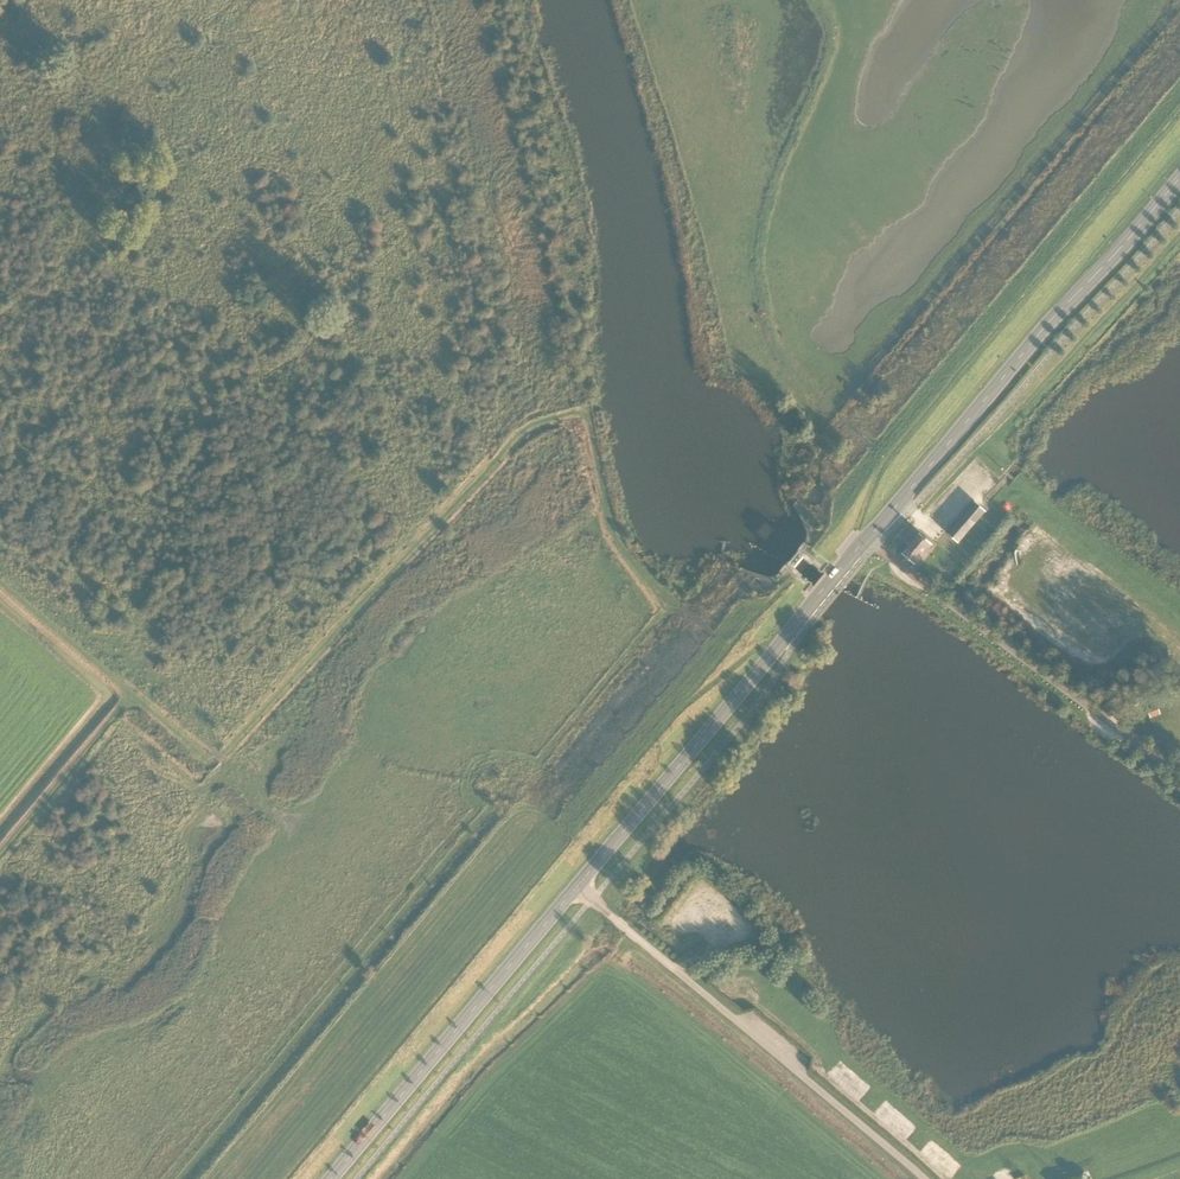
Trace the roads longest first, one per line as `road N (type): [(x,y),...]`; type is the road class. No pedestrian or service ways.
road 1 (primary): [(331,1178),(1179,178)]
road 2 (track): [(127,689),(0,847)]

